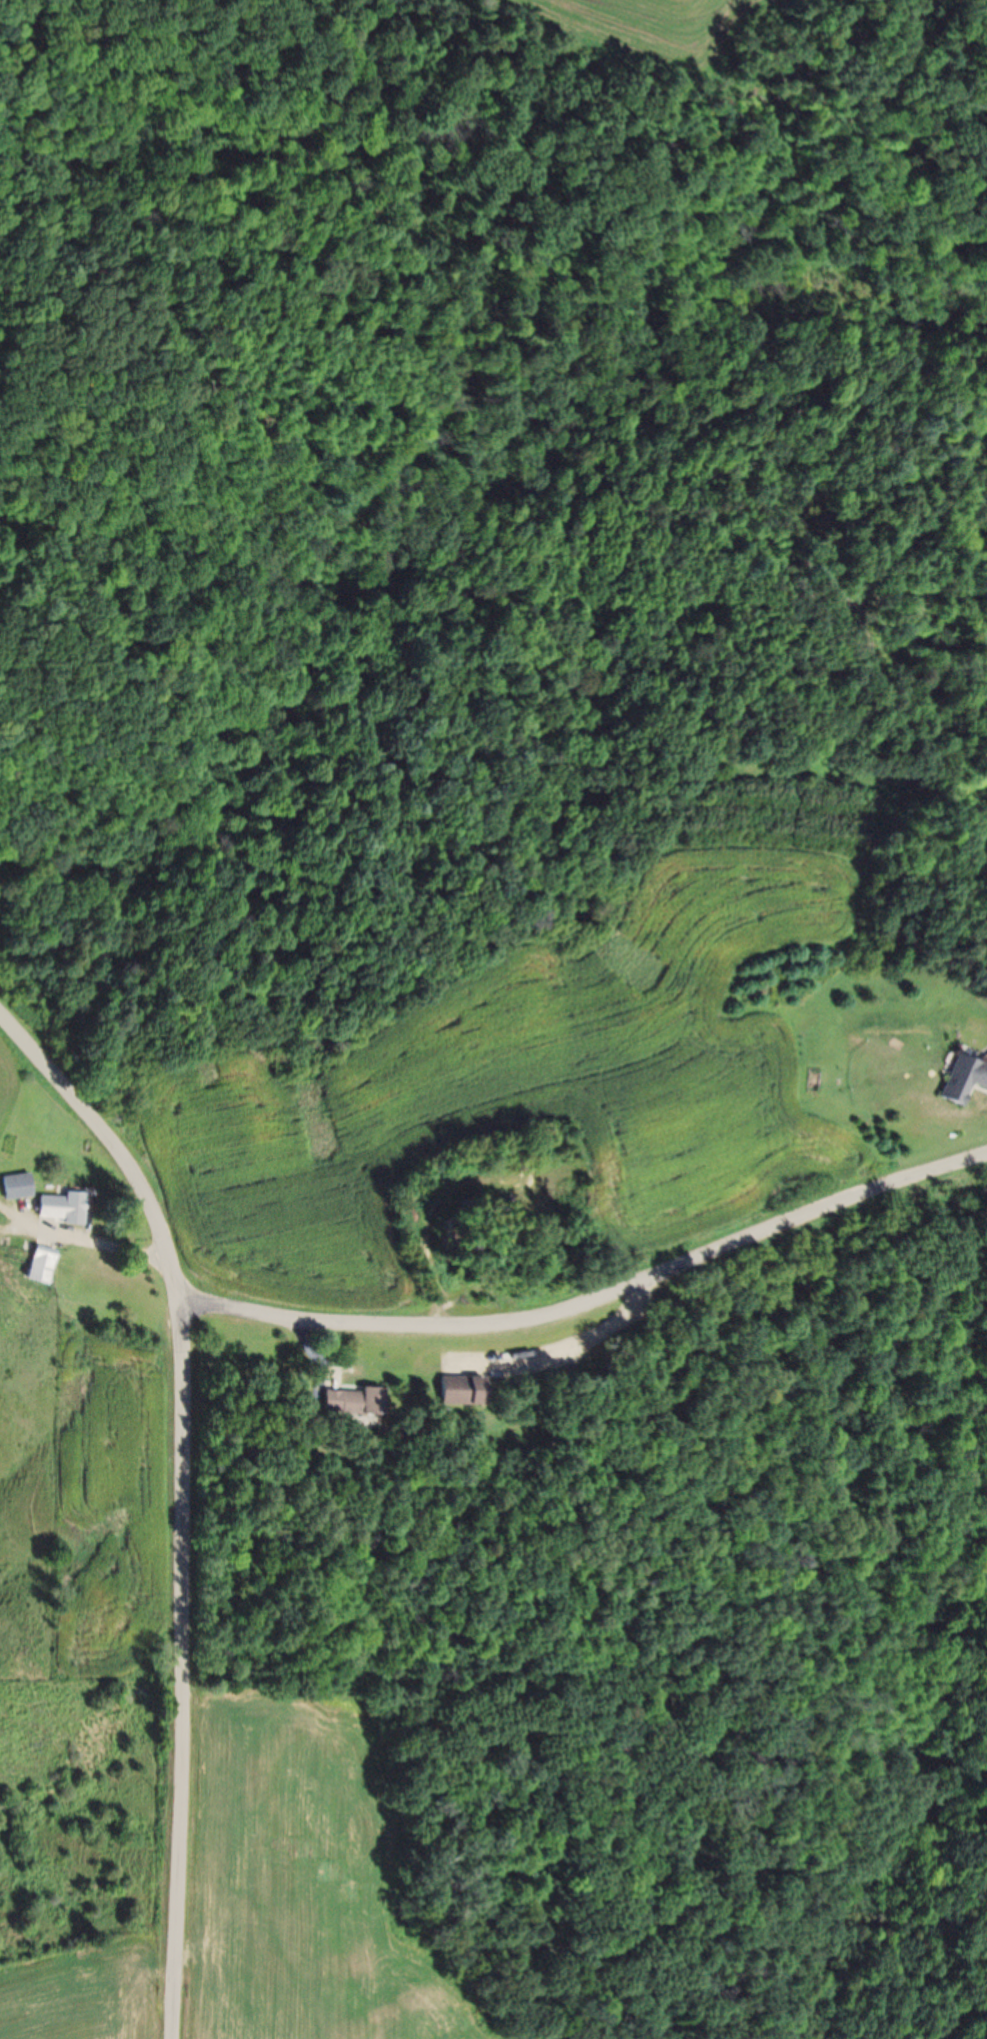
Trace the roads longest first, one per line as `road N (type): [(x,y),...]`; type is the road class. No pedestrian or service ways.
road 1 (residential): [(169,2038),(179,1779),(178,1303),(145,1196),(0,1016)]
road 2 (residential): [(178,1303),(380,1325),(541,1319),(986,1153)]

